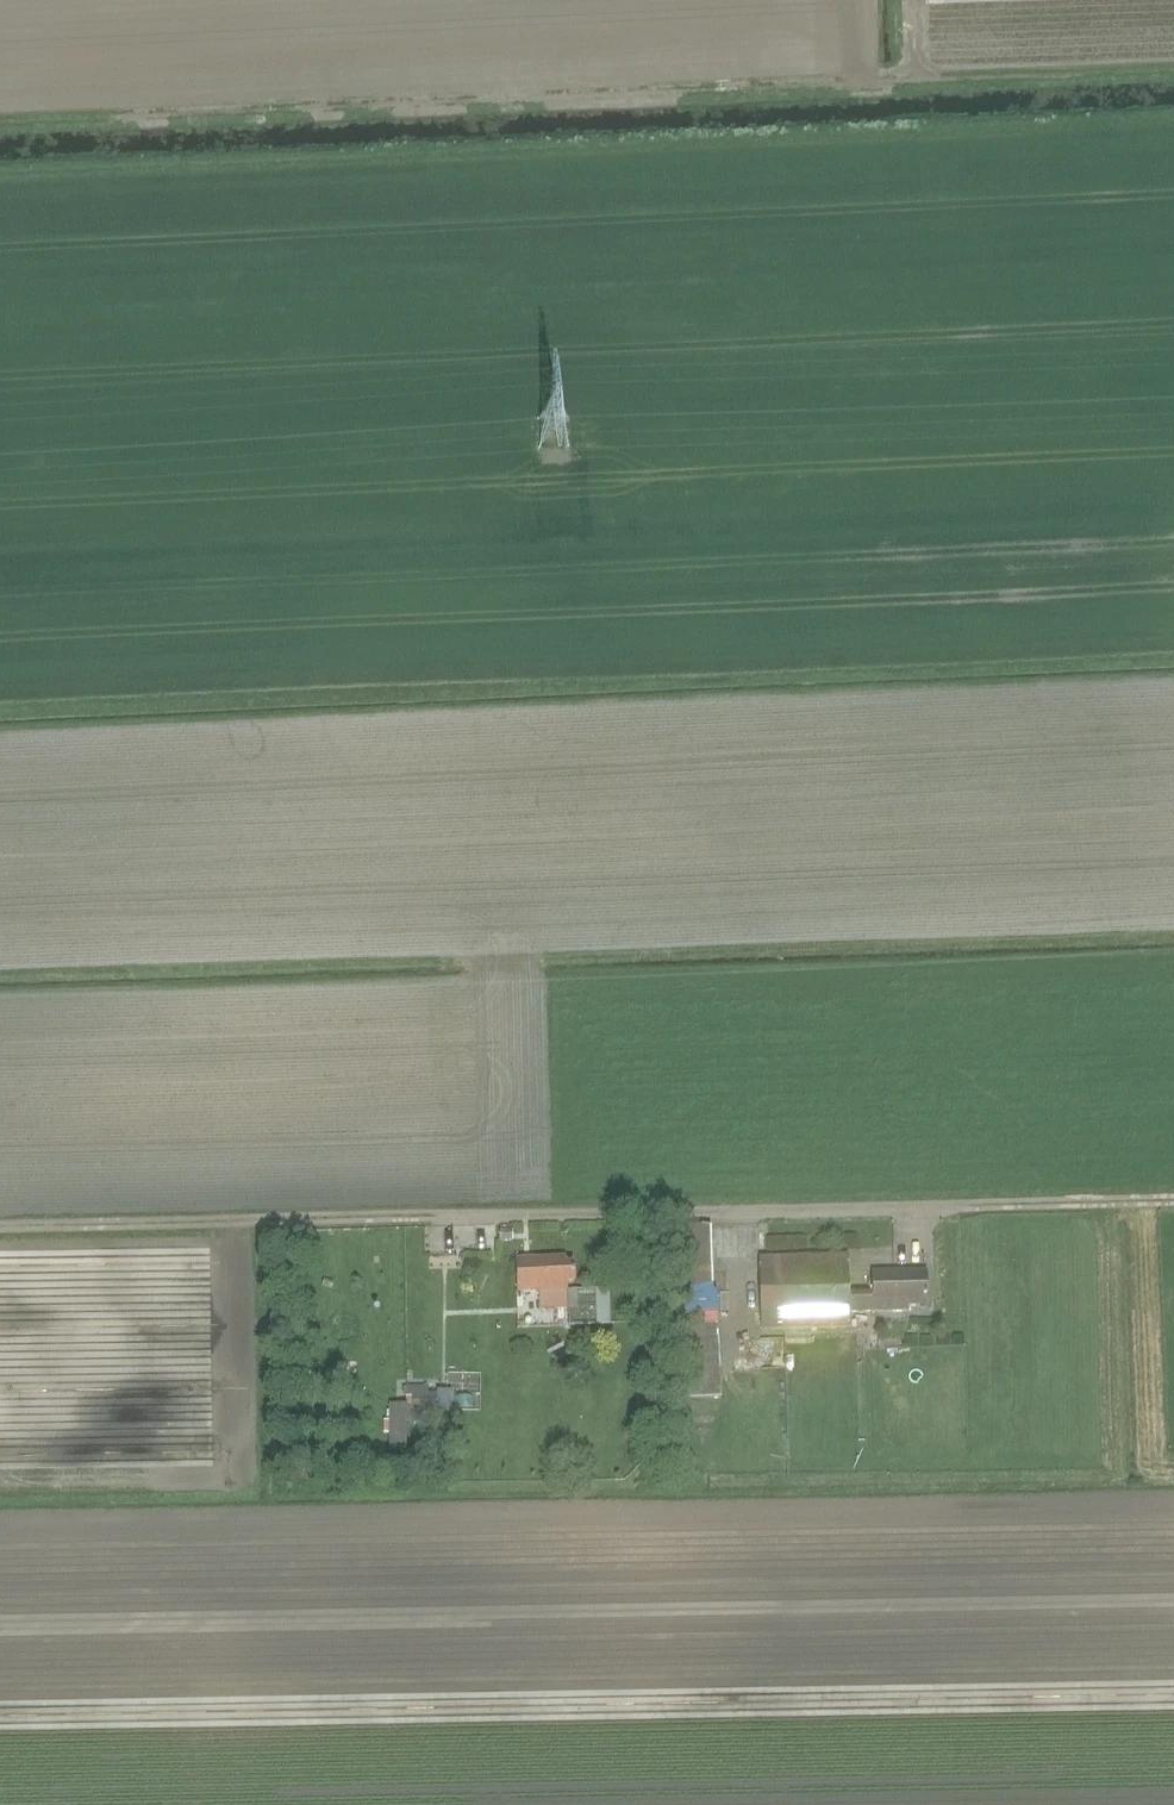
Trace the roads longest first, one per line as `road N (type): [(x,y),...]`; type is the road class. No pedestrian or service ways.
road 1 (track): [(0,1231),(1173,1204)]

